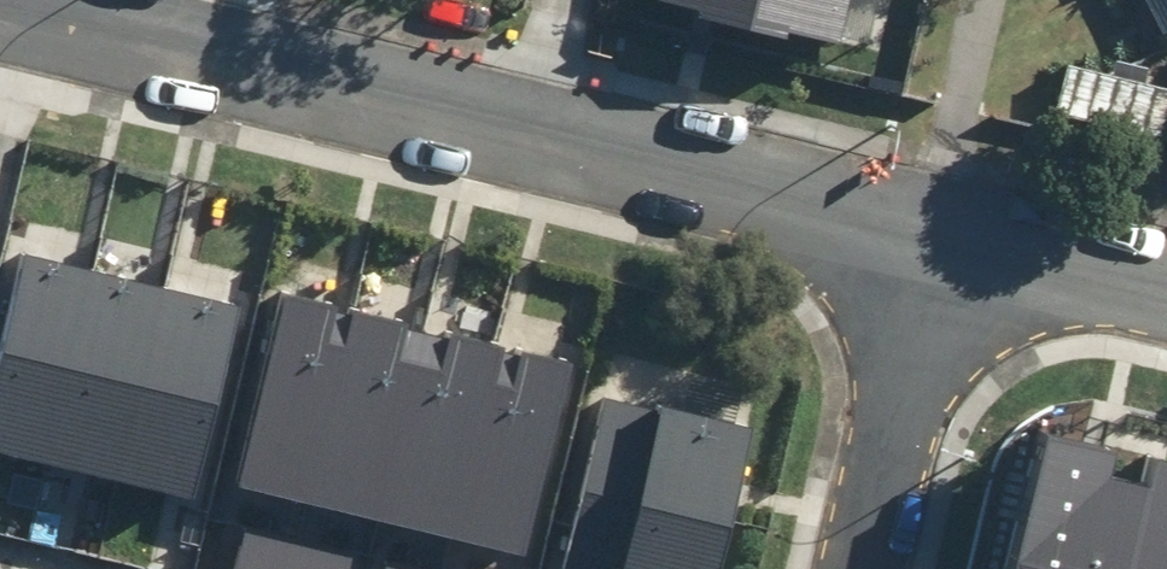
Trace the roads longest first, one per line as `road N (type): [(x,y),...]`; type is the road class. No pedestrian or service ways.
road 1 (residential): [(197,64),(936,241)]
road 2 (residential): [(936,241),(857,568)]
road 3 (residential): [(936,241),(1166,293)]
road 4 (residential): [(0,17),(197,64)]

